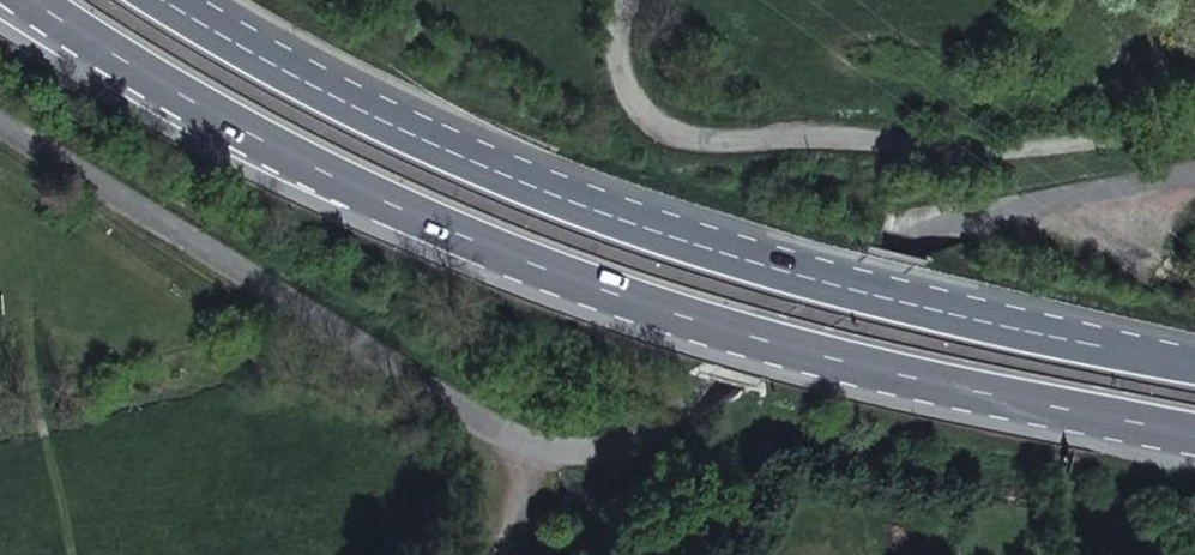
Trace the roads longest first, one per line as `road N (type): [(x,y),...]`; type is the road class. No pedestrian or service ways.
road 1 (unclassified): [(1194,179),(970,224),(647,435),(567,456),(512,446),(0,119)]
road 2 (trunk): [(34,0),(90,41),(321,173),(588,290),(764,344),(960,390),(1194,434)]
road 3 (trunk): [(1194,369),(796,274),(616,217),(353,106),(166,0)]
road 4 (unclassified): [(632,0),(620,36),(627,82),(656,130),(986,153),(1194,143)]

